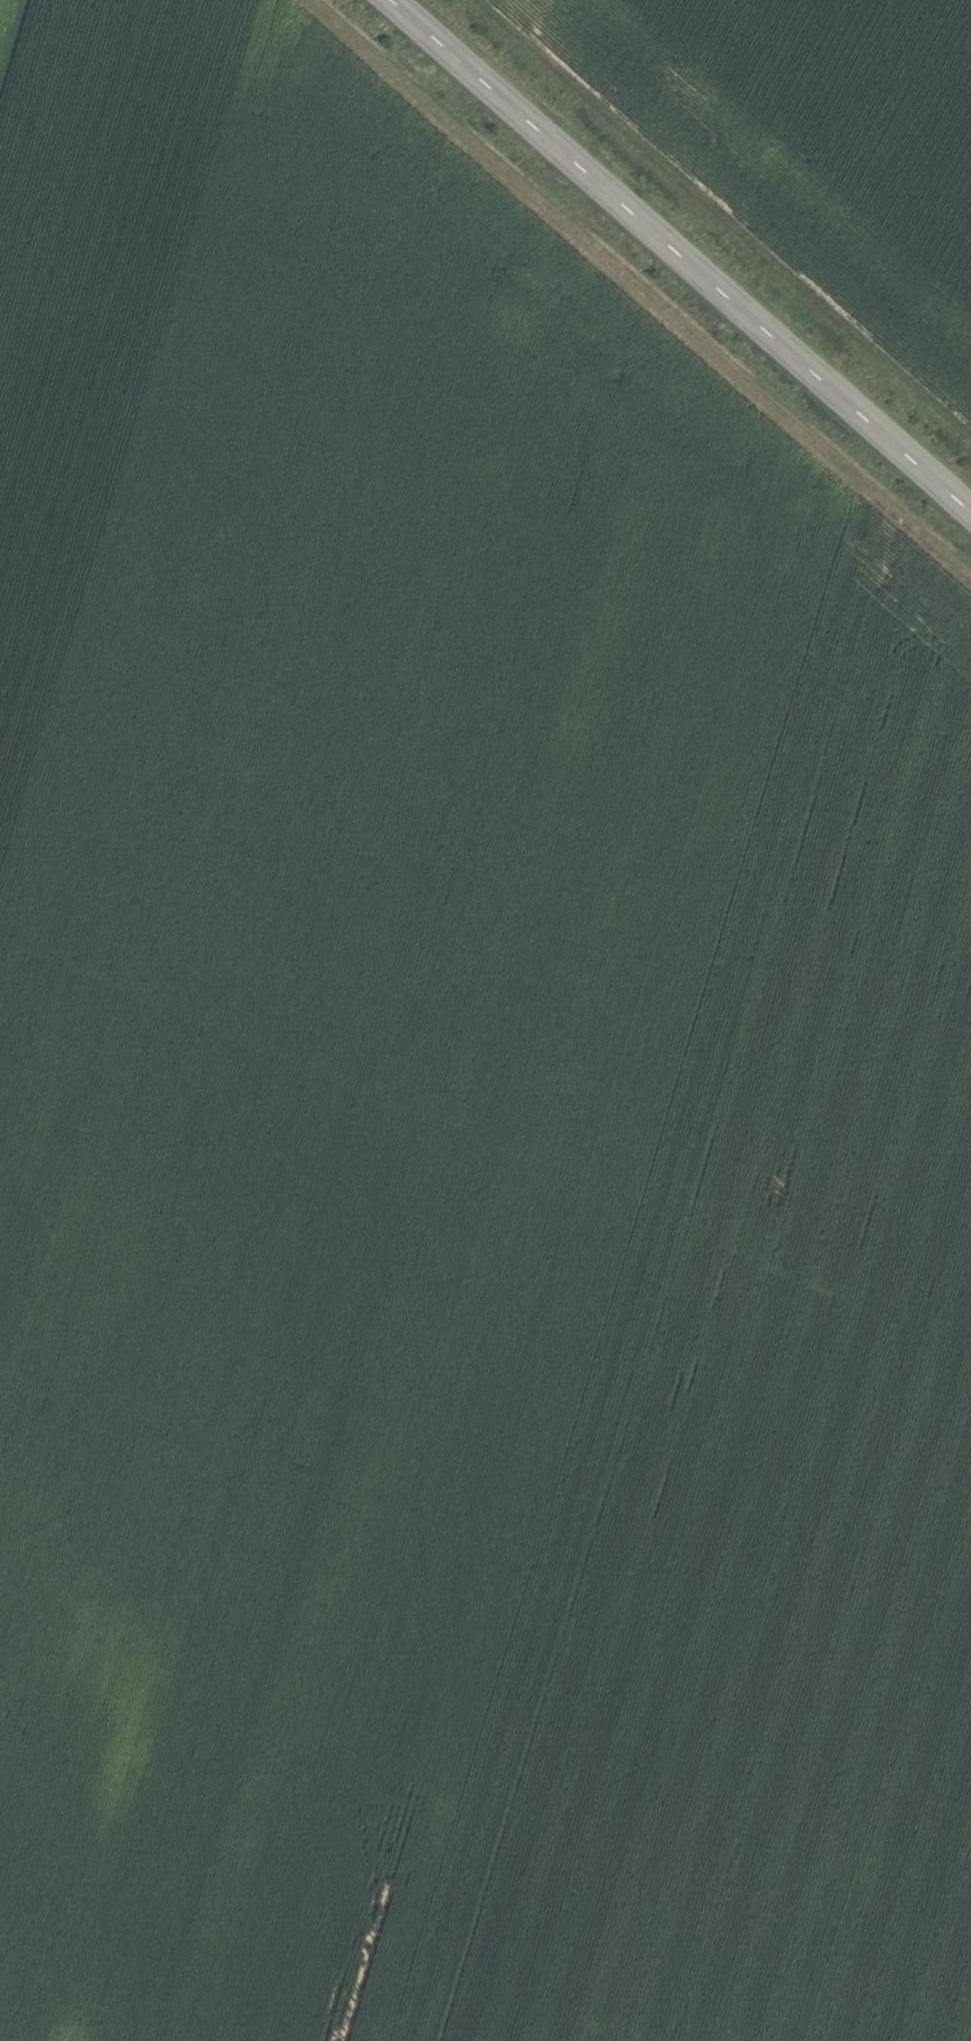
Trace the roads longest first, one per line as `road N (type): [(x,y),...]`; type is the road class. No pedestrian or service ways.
road 1 (secondary): [(970,514),(392,0)]

